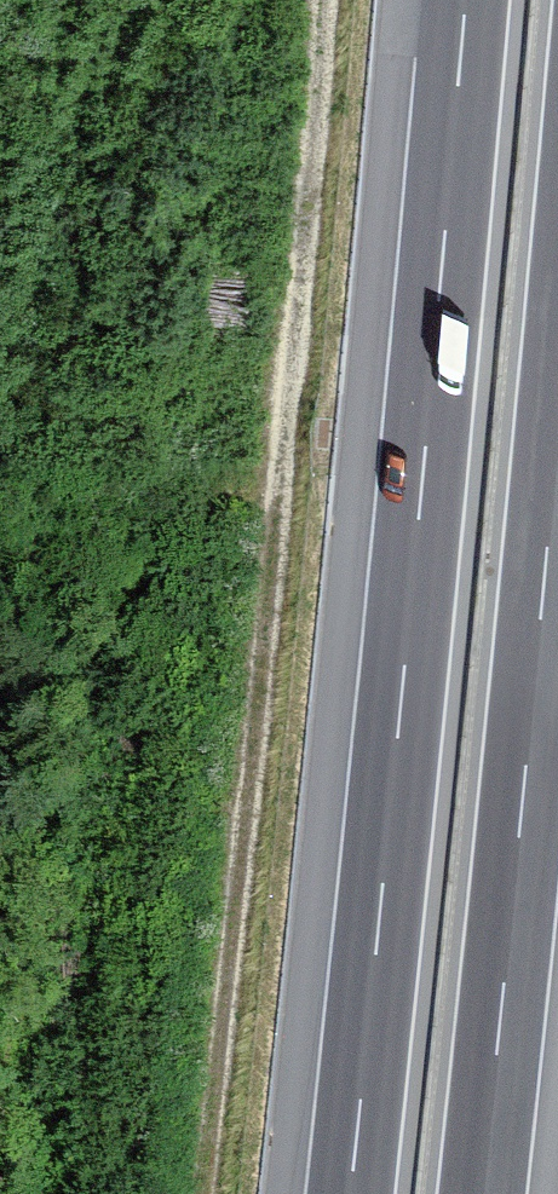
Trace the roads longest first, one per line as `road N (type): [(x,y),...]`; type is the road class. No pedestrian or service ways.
road 1 (track): [(320,0),(267,612),(202,1193)]
road 2 (motorway): [(466,0),(351,1193)]
road 3 (motorway): [(482,1193),(557,433)]

